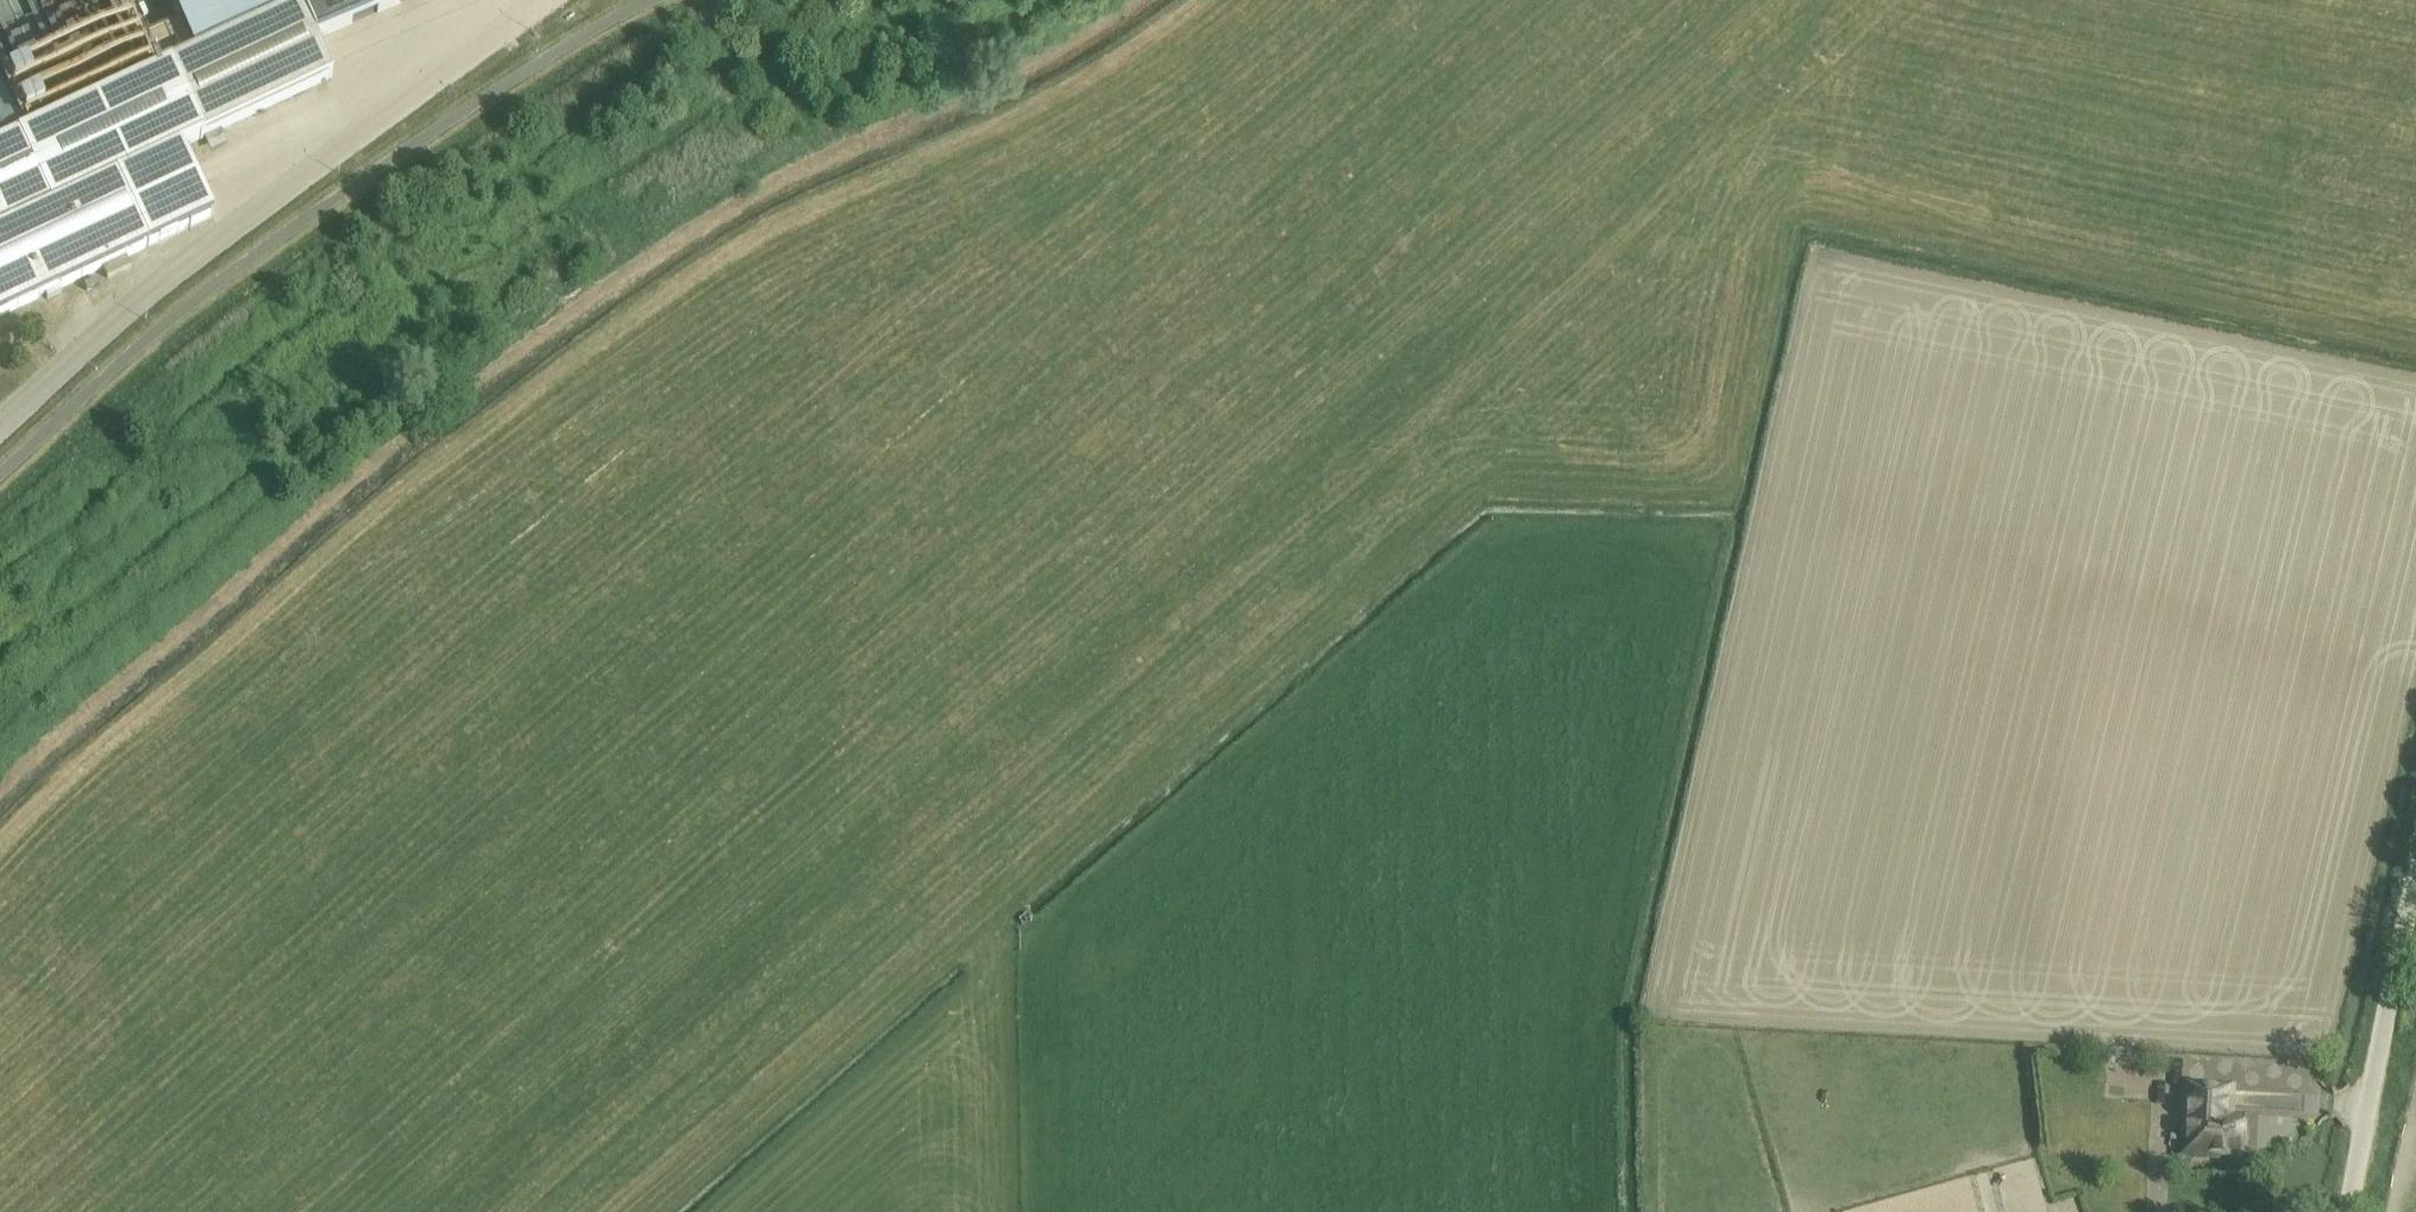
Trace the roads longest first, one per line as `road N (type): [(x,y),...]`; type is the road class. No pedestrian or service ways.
road 1 (unclassified): [(0,421),(173,269),(543,0)]
road 2 (tertiary): [(2347,1211),(2415,877)]

